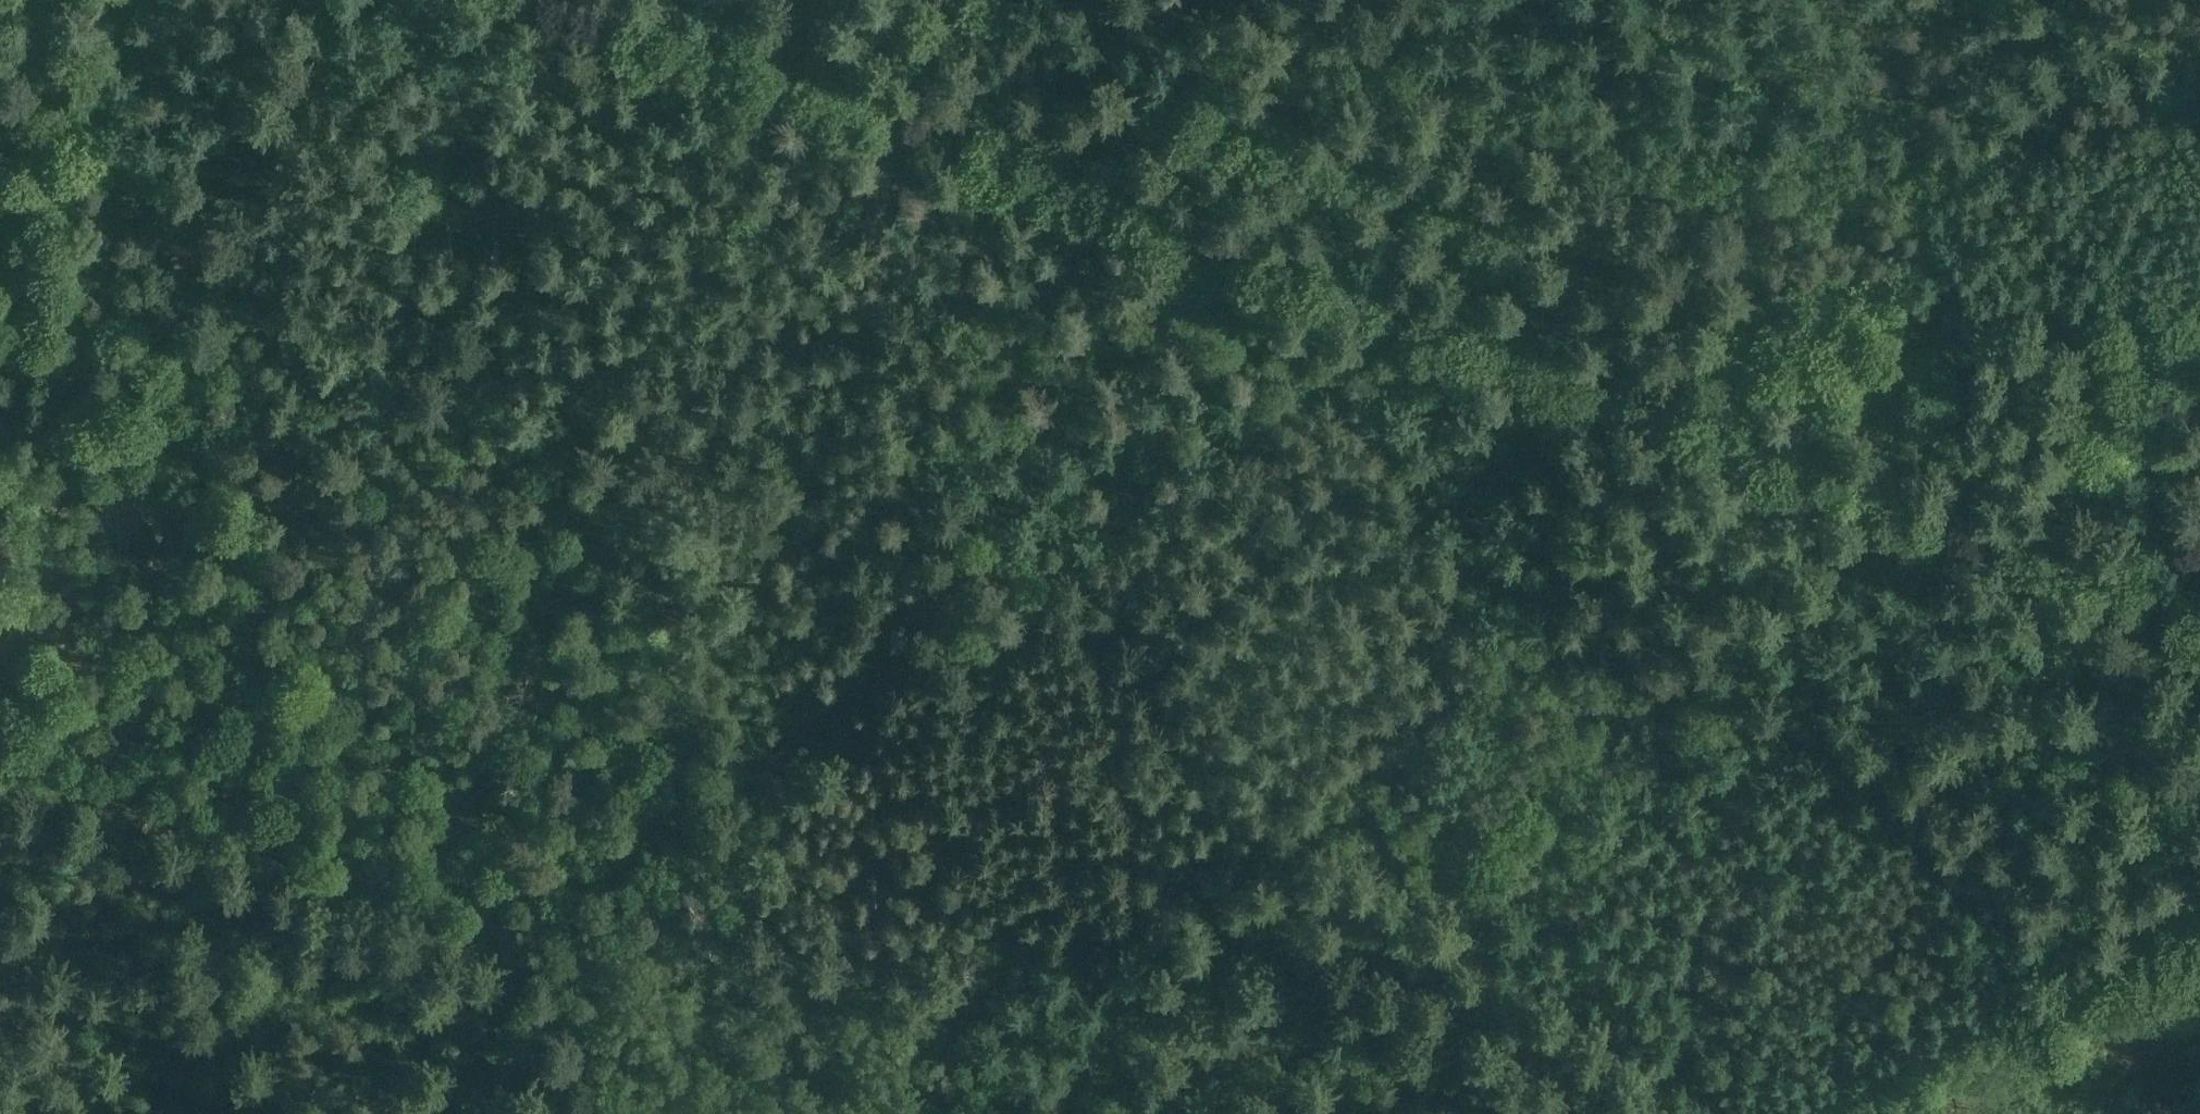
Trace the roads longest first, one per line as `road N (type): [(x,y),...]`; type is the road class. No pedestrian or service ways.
road 1 (track): [(635,0),(2199,576)]
road 2 (track): [(0,760),(515,956),(647,1021),(1020,1113)]
road 3 (track): [(1813,1113),(2199,895)]

